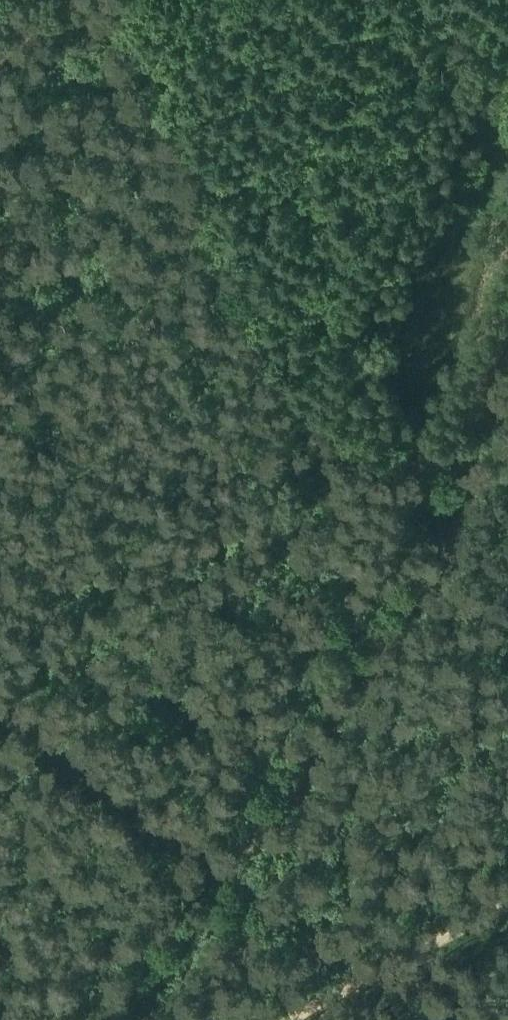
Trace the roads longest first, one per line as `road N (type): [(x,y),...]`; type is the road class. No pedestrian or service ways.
road 1 (track): [(128,1019),(435,588),(481,457),(507,333)]
road 2 (track): [(507,905),(278,1019)]
road 3 (track): [(0,53),(130,0)]

